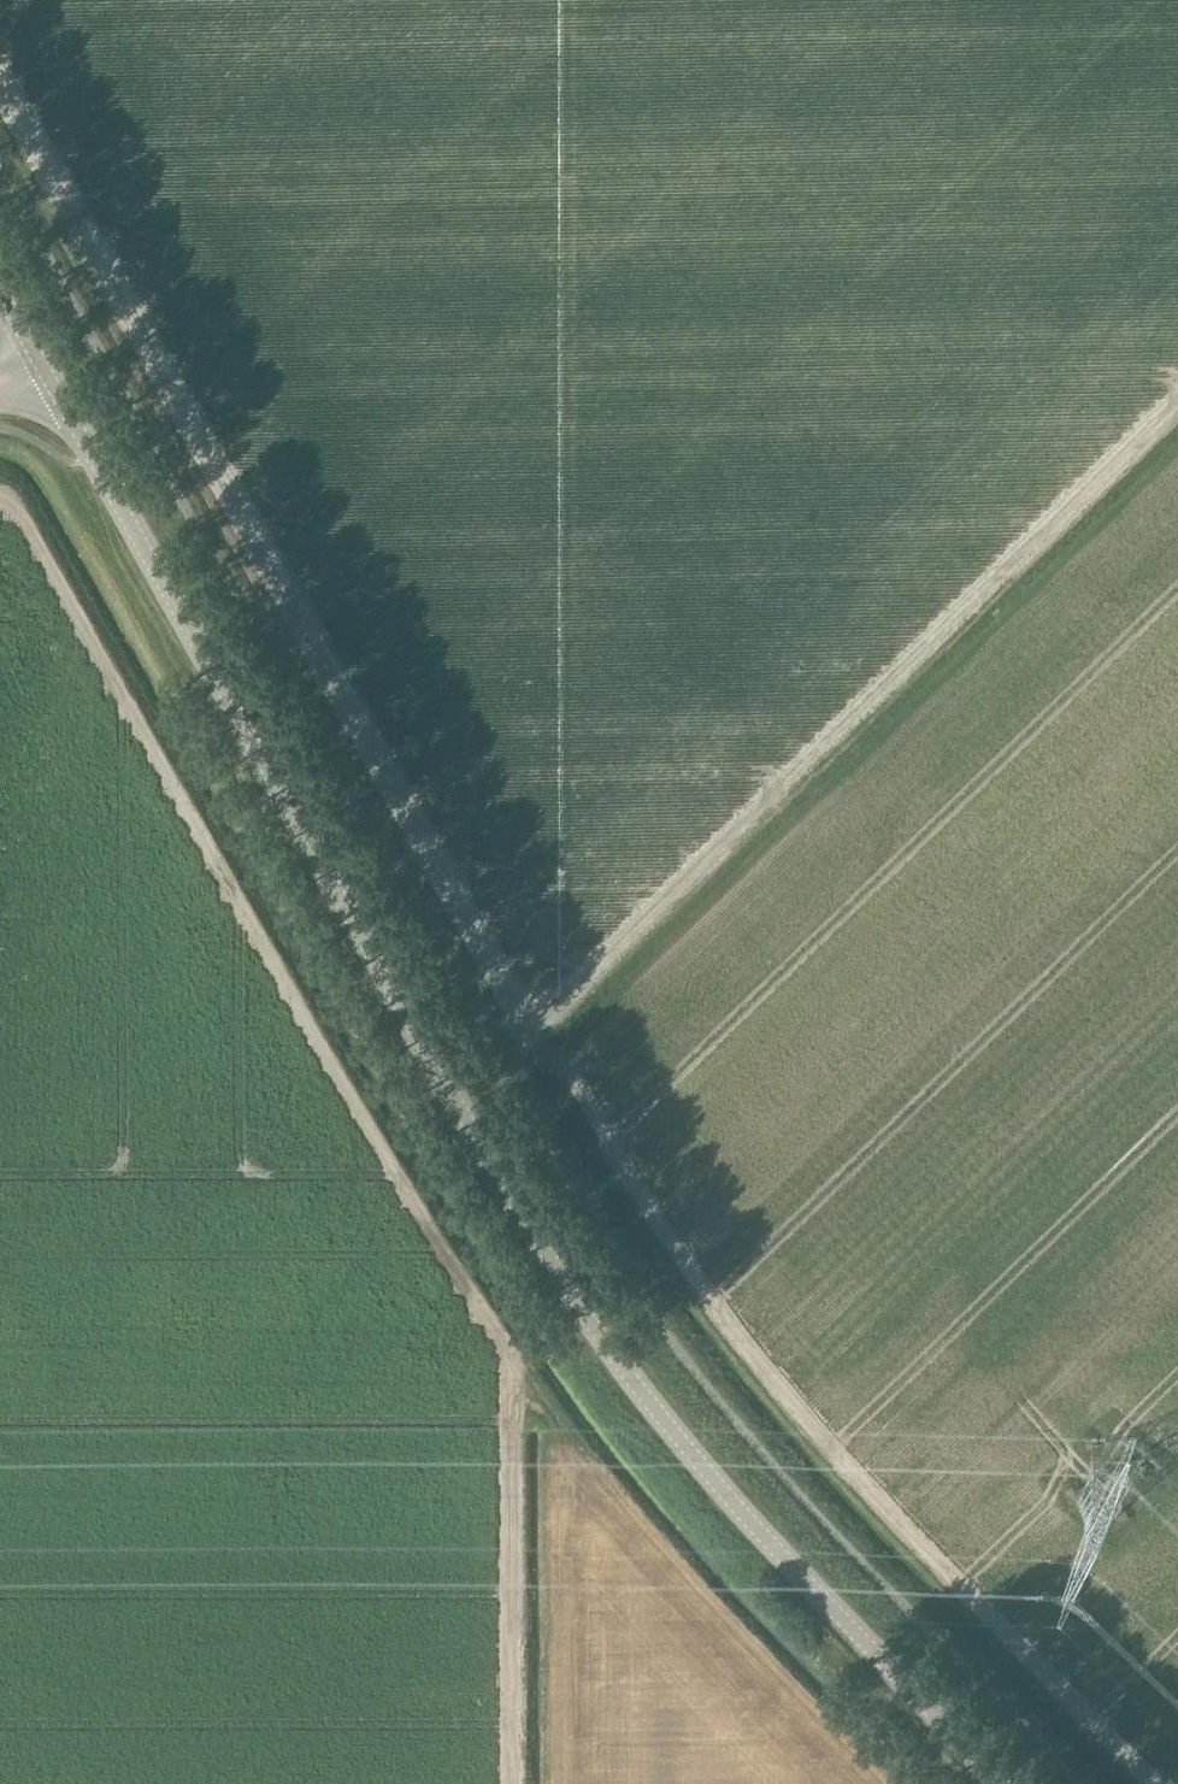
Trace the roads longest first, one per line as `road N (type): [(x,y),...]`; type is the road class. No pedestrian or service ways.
road 1 (unclassified): [(1003,1783),(755,1526),(593,1326),(497,1175),(46,374)]

